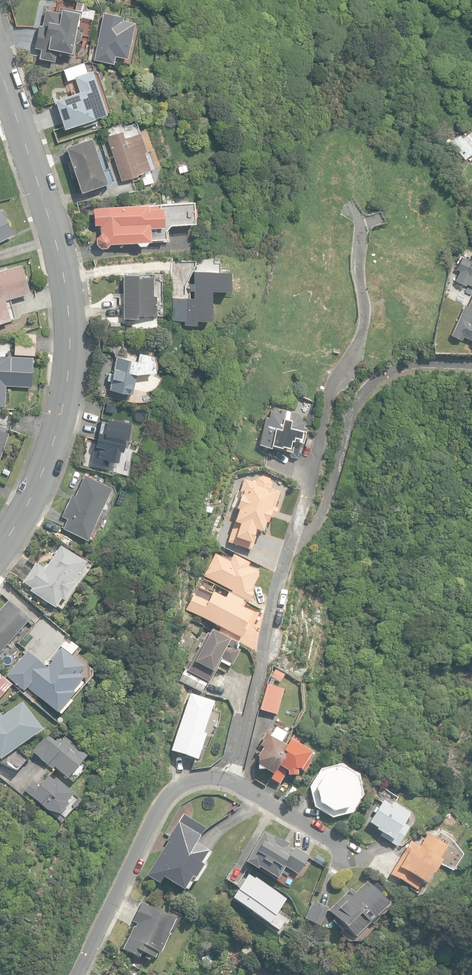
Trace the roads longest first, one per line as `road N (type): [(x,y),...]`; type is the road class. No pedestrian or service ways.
road 1 (tertiary): [(0,548),(50,453),(69,358),(60,254),(0,68)]
road 2 (residential): [(77,974),(166,796),(188,781),(233,784),(357,858)]

